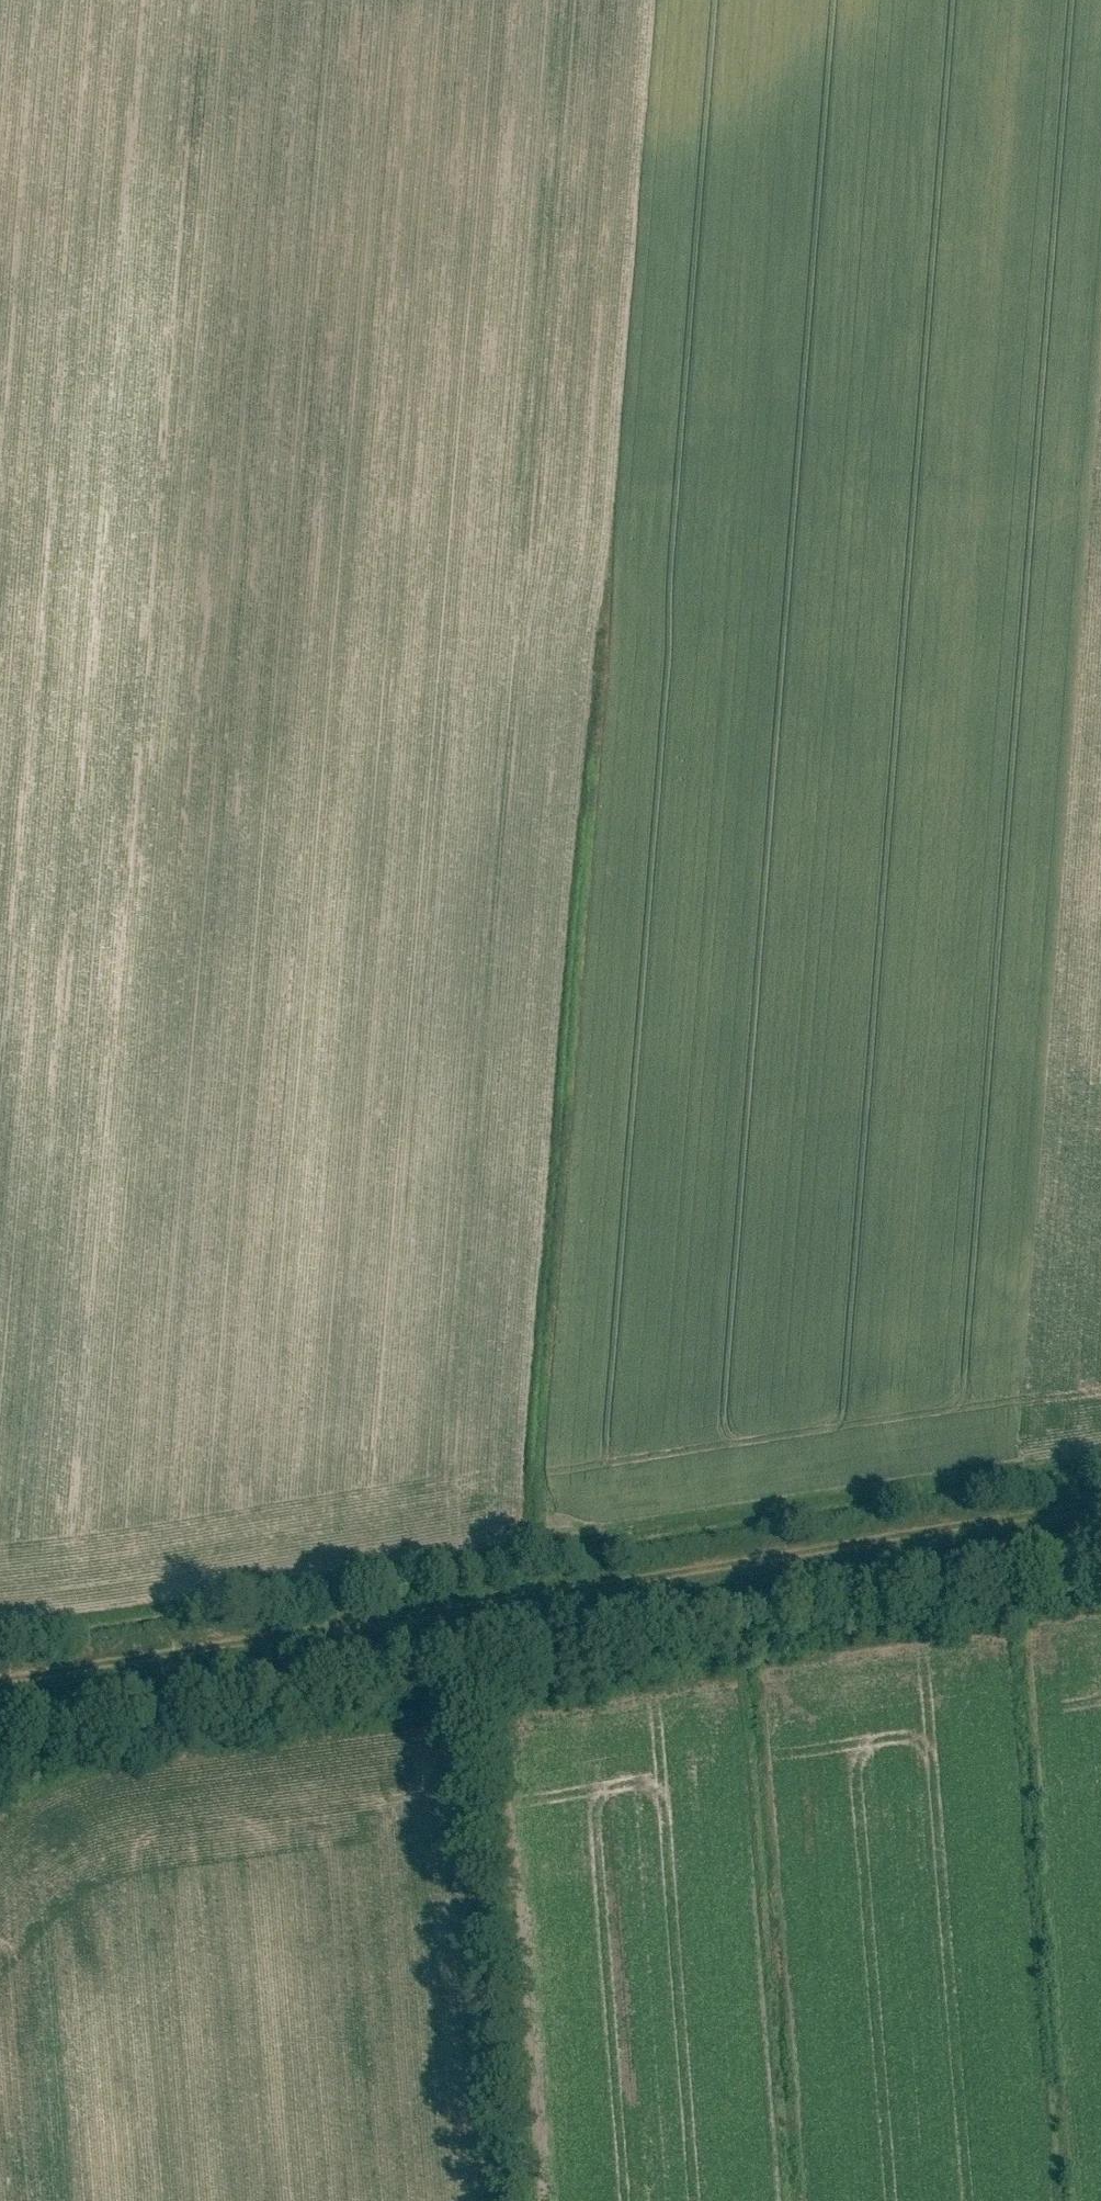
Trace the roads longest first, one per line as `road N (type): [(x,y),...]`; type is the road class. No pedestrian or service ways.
road 1 (track): [(1100,1501),(0,1675)]

